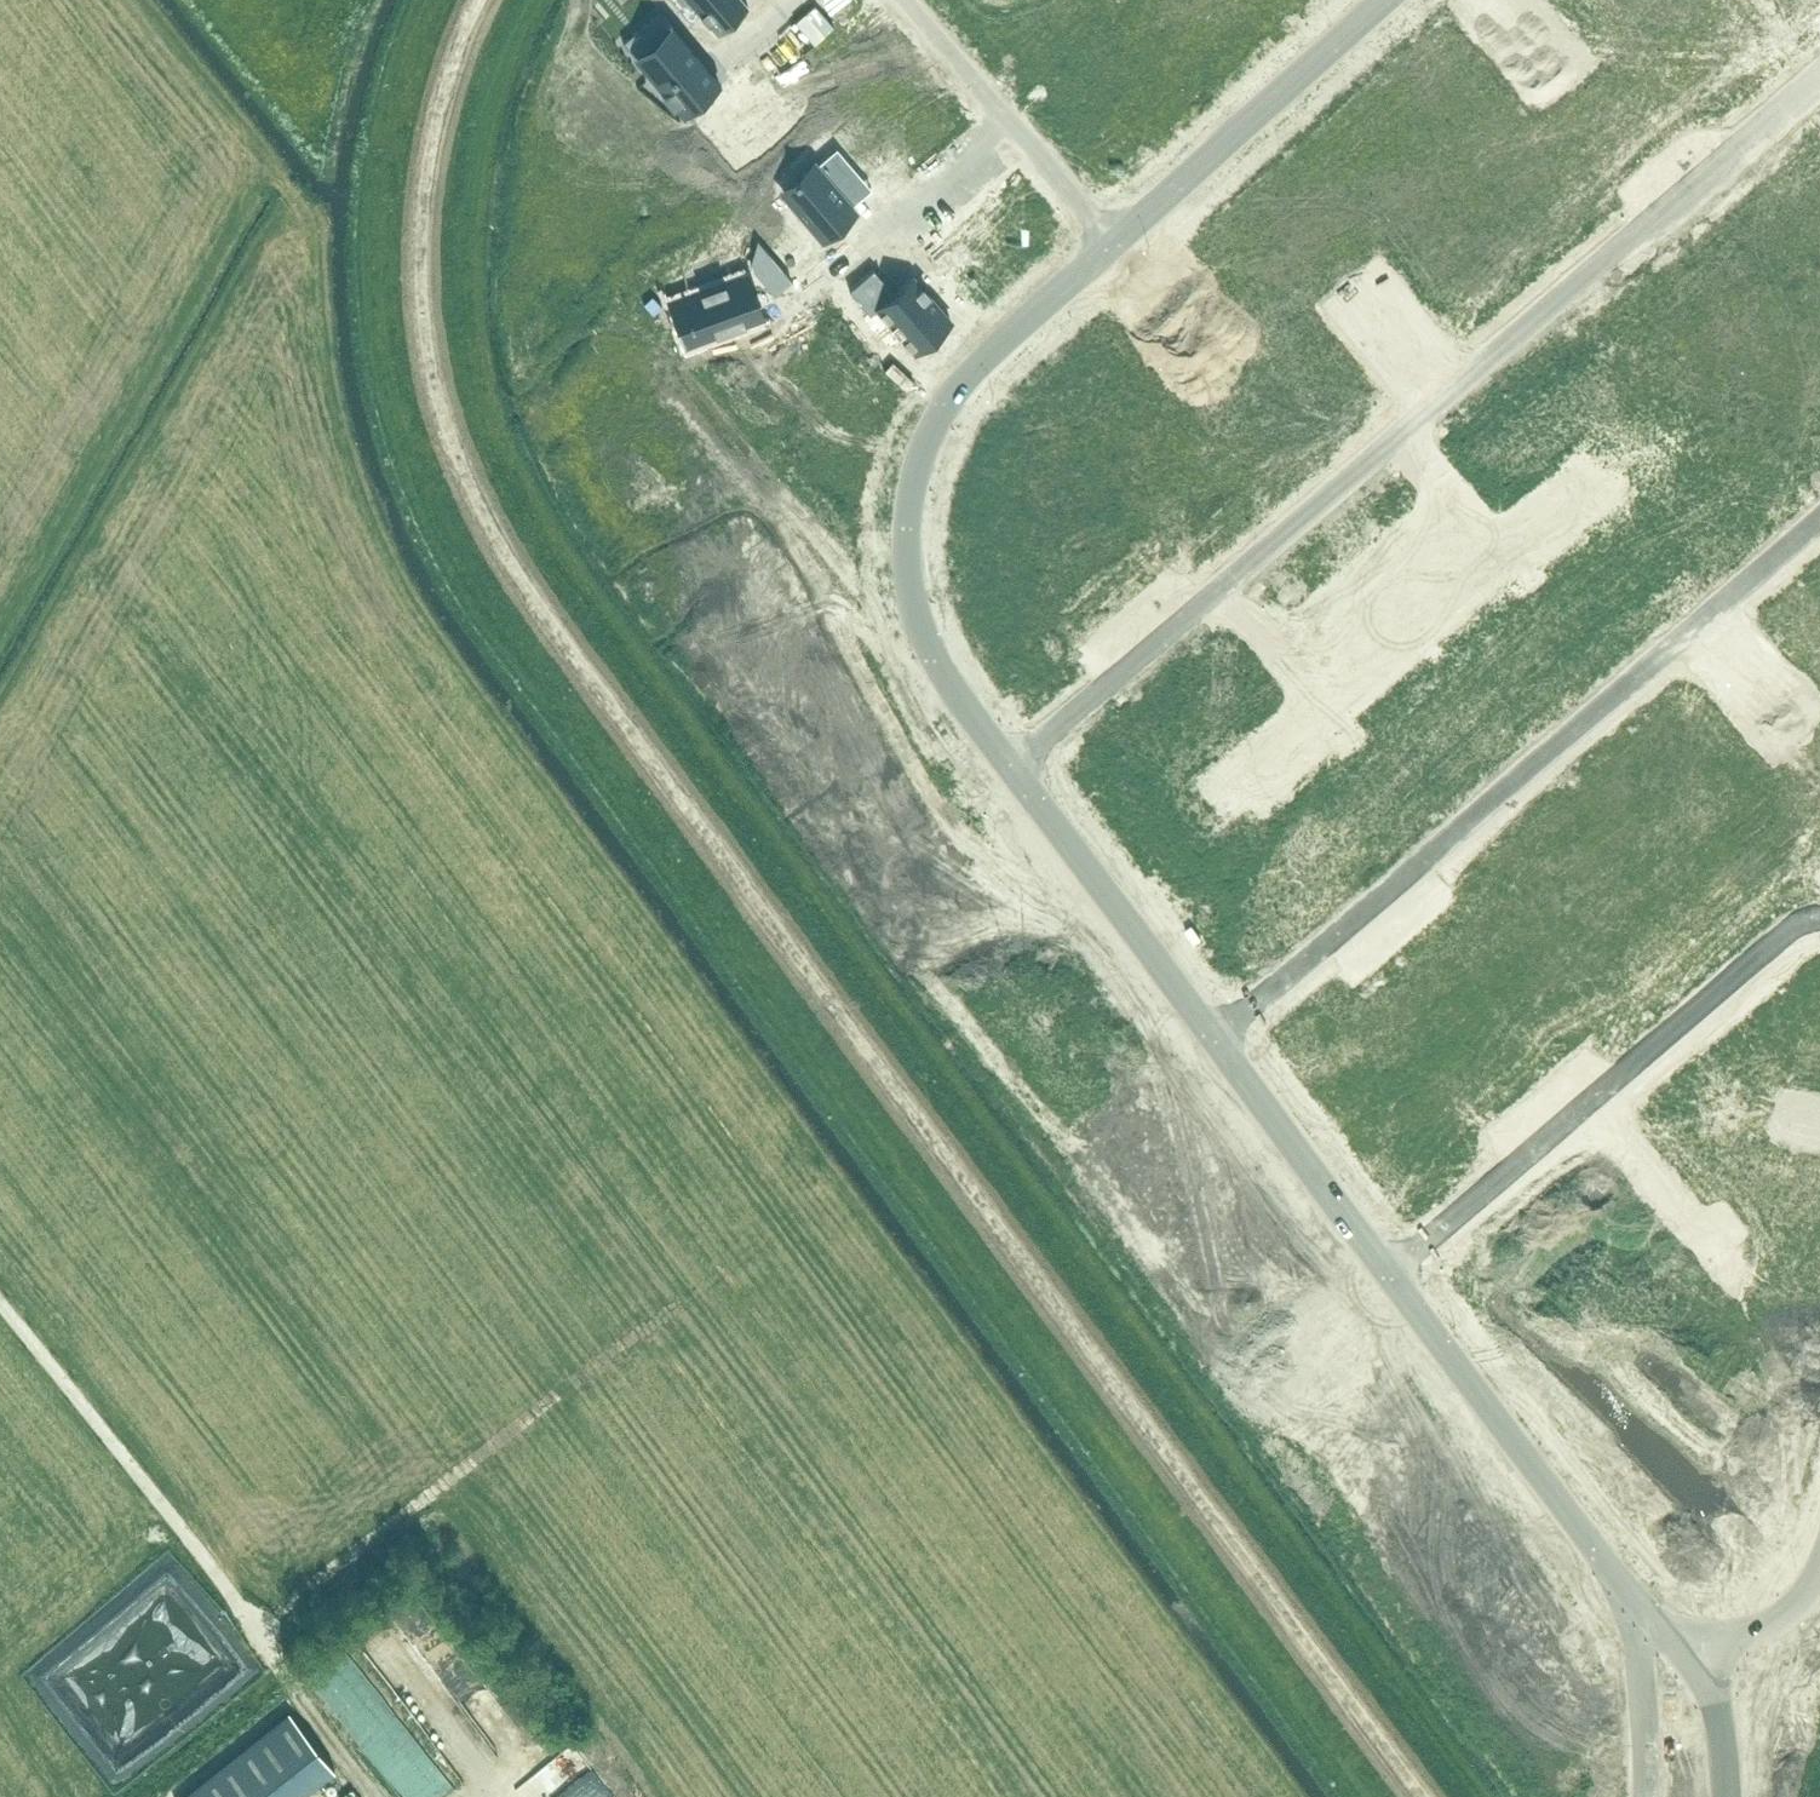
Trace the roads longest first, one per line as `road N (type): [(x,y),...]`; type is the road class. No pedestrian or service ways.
road 1 (residential): [(1819,59),(1002,754)]
road 2 (residential): [(1002,754),(919,639),(902,569),(900,506),(915,433),(955,366),(1100,237)]
road 3 (residential): [(1710,1662),(1632,1602),(1331,1191)]
road 4 (residential): [(1785,859),(1331,1191)]
road 5 (residential): [(1331,1191),(1002,754)]
road 6 (residential): [(1100,237),(1379,0)]
road 7 (residential): [(1100,237),(903,0)]
road 8 (residential): [(1200,358),(1100,237)]
road 9 (unclassified): [(1710,1662),(1807,1590),(1819,1564)]
road 10 (unclassified): [(1722,1796),(1710,1662)]

